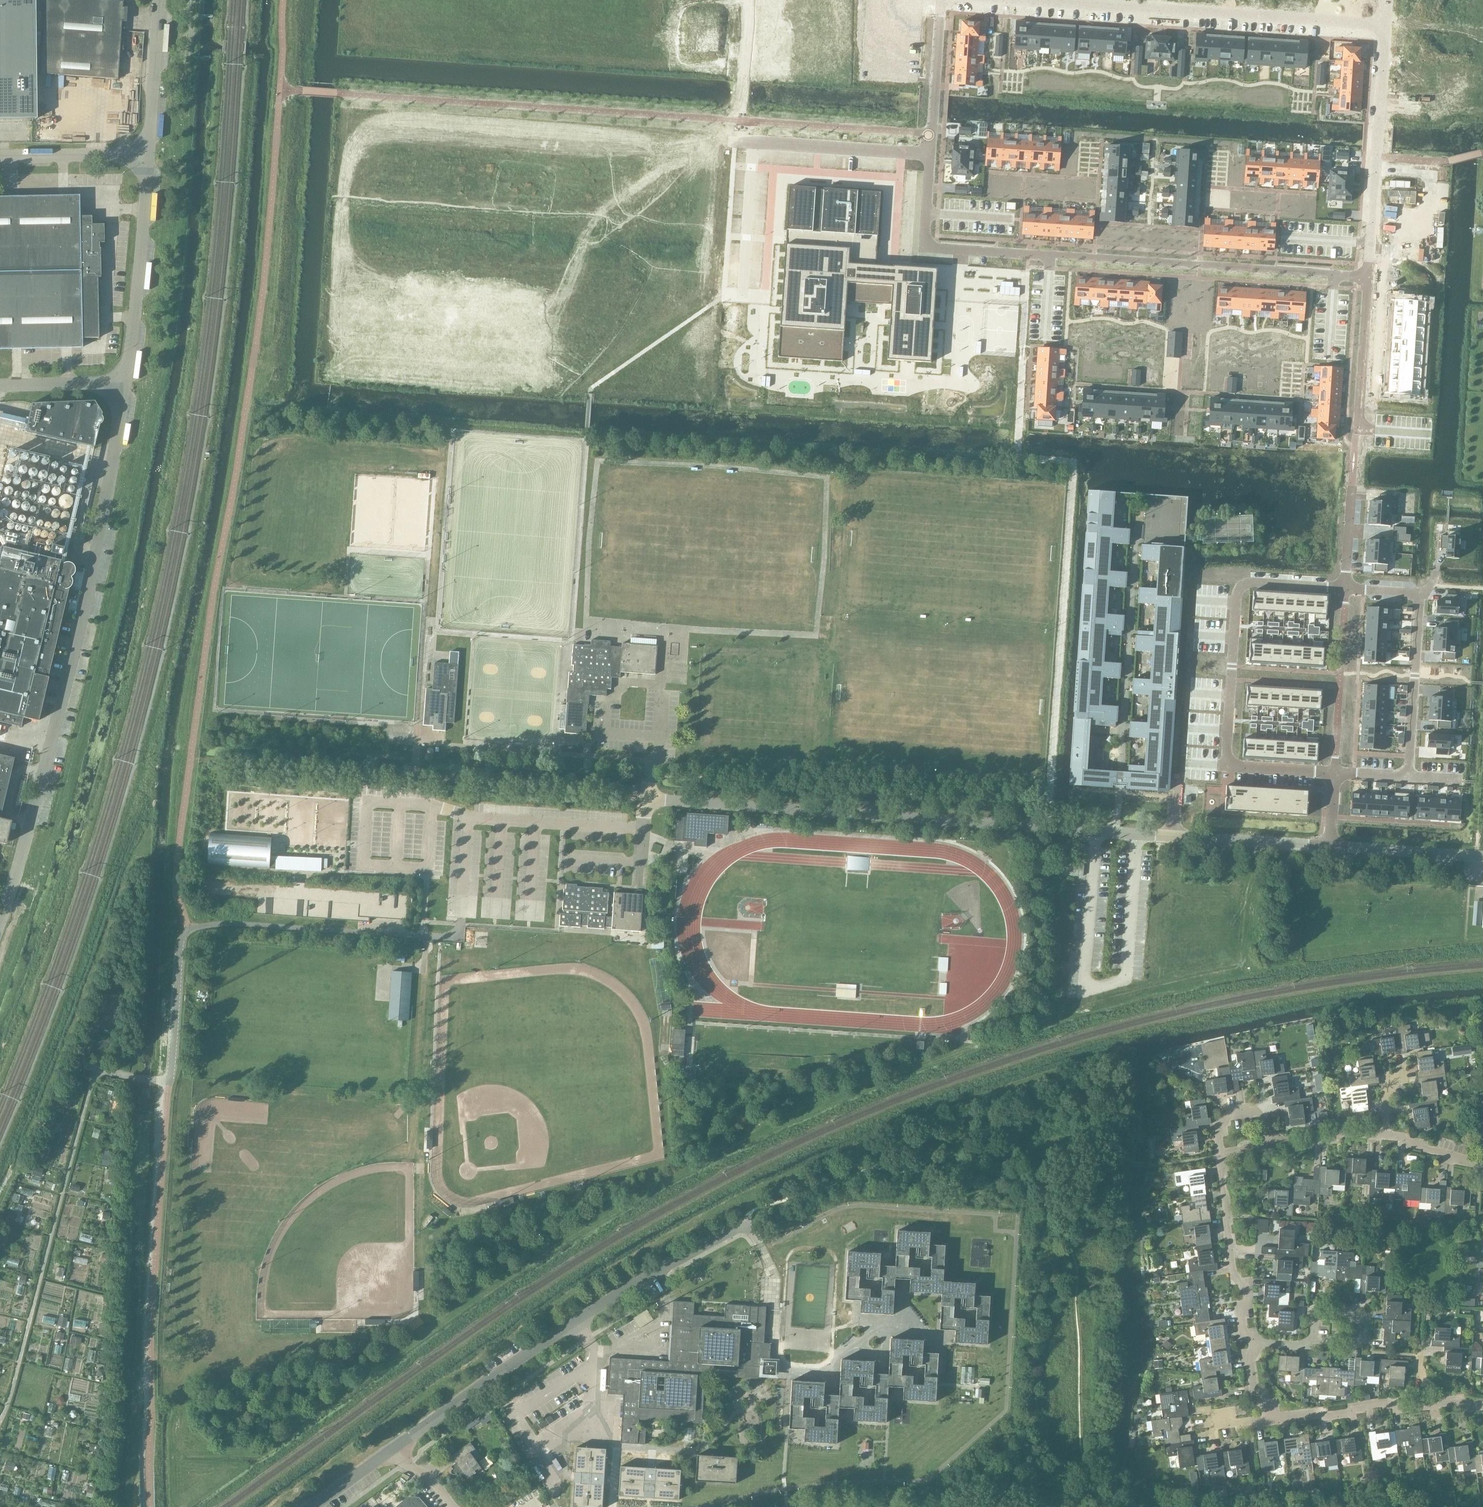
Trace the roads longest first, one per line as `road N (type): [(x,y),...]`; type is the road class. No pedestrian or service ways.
road 1 (unclassified): [(647,797),(1332,847)]
road 2 (unclassified): [(0,922),(76,646),(127,385)]
road 3 (residential): [(1348,585),(1237,579),(1226,768),(1335,774)]
road 4 (residential): [(406,1444),(575,1324),(744,1225)]
road 5 (residential): [(1027,0),(1384,24)]
road 6 (residential): [(932,153),(738,140),(750,0)]
road 7 (residential): [(1411,779),(1423,588),(1348,585)]
road 8 (residential): [(1384,24),(1369,275)]
road 9 (unclassified): [(127,385),(147,155)]
road 10 (residential): [(932,153),(926,246),(1051,254)]
road 11 (residential): [(1482,1403),(1457,1398),(1271,1418)]
road 12 (residential): [(1249,1343),(1221,1155)]
road 13 (residential): [(1369,275),(1358,430)]
road 14 (unclassified): [(147,155),(158,0)]
road 15 (residential): [(941,0),(932,153)]
road 16 (unclassified): [(169,1081),(187,930)]
road 17 (unclassified): [(1332,847),(1482,857)]
road 18 (unclassified): [(0,157),(147,155)]
road 19 (unclassified): [(0,387),(127,385)]
road 20 (residential): [(1271,1146),(1391,1137)]

